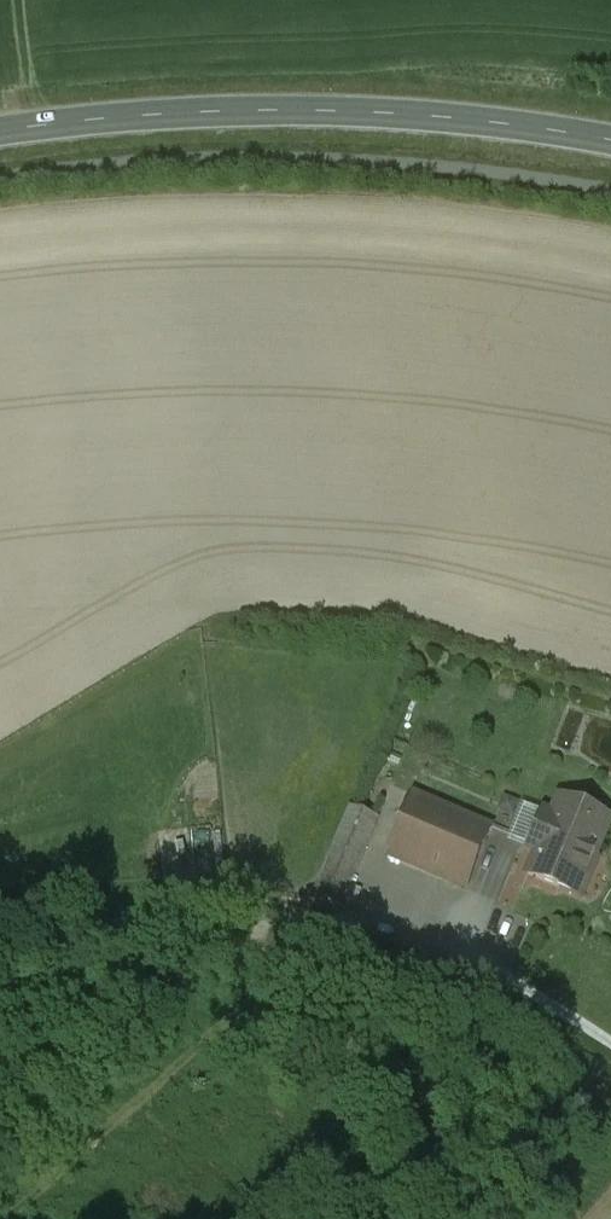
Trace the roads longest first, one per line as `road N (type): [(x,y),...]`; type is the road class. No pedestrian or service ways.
road 1 (secondary): [(0,132),(162,115),(317,111),(451,119),(610,141)]

